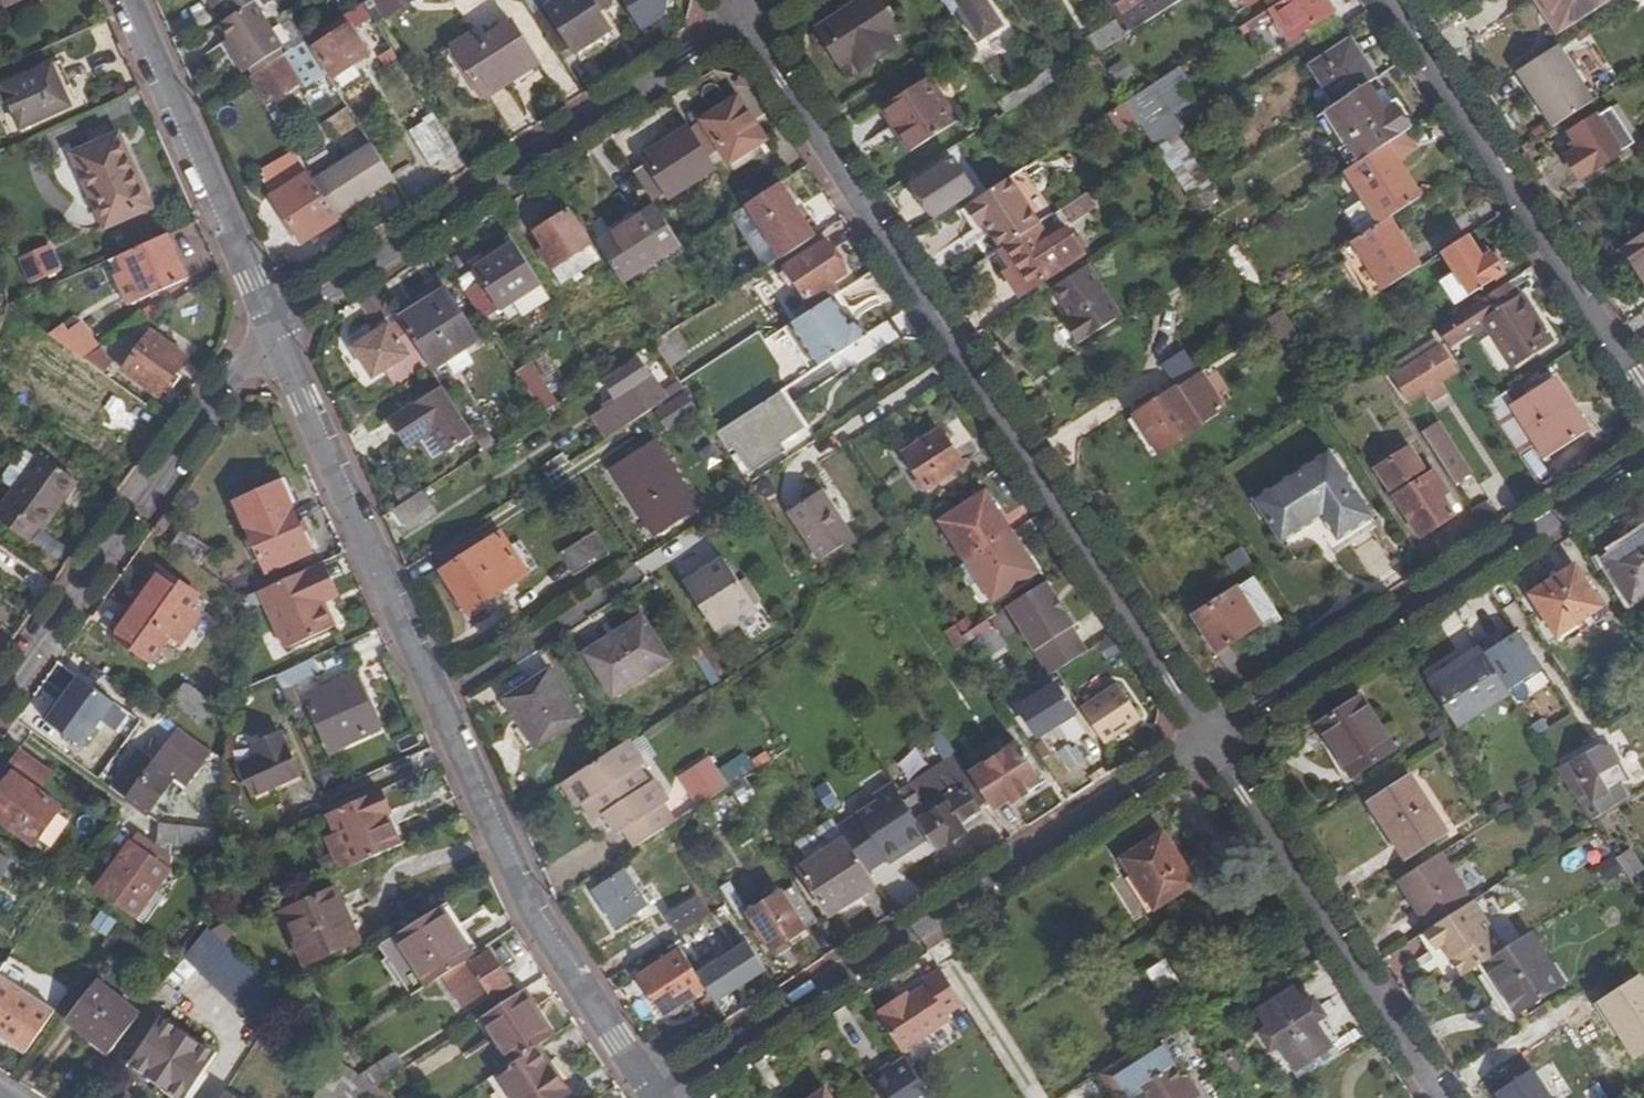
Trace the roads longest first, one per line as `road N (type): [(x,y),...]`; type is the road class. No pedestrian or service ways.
road 1 (residential): [(656,1097),(534,916),(274,328)]
road 2 (residential): [(1211,739),(745,17)]
road 3 (residential): [(1211,739),(657,1097)]
road 4 (residential): [(745,17),(274,328)]
road 5 (residential): [(1643,461),(1211,739)]
road 6 (residential): [(1643,395),(1386,0)]
road 7 (residential): [(274,328),(0,701)]
road 8 (residential): [(1444,1097),(1211,739)]
road 9 (residential): [(274,328),(127,0)]

